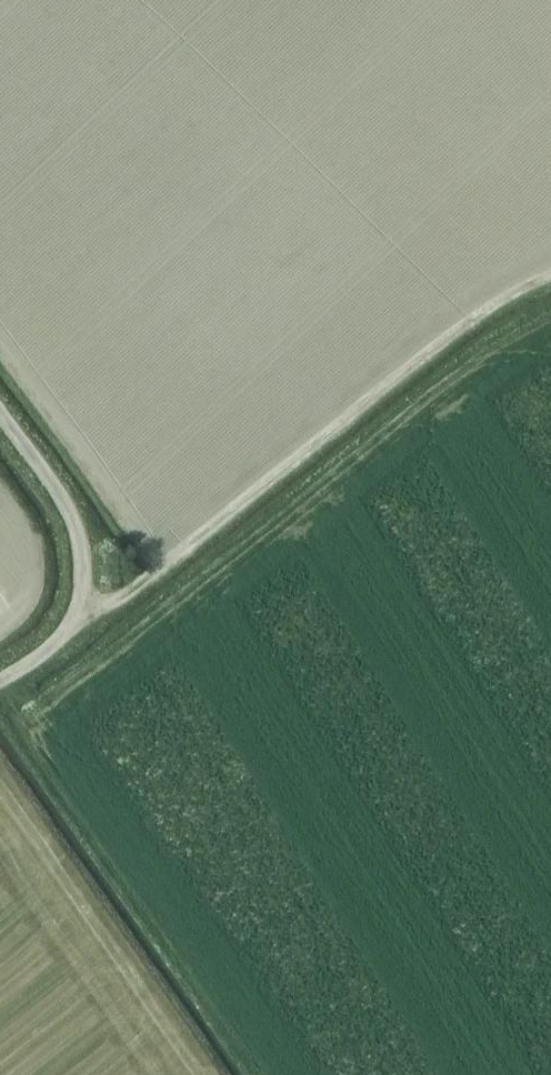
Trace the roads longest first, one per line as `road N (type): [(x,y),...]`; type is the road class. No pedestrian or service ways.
road 1 (track): [(76,612),(136,589),(442,337),(550,277)]
road 2 (track): [(0,680),(64,632),(81,596),(75,525),(0,411)]

